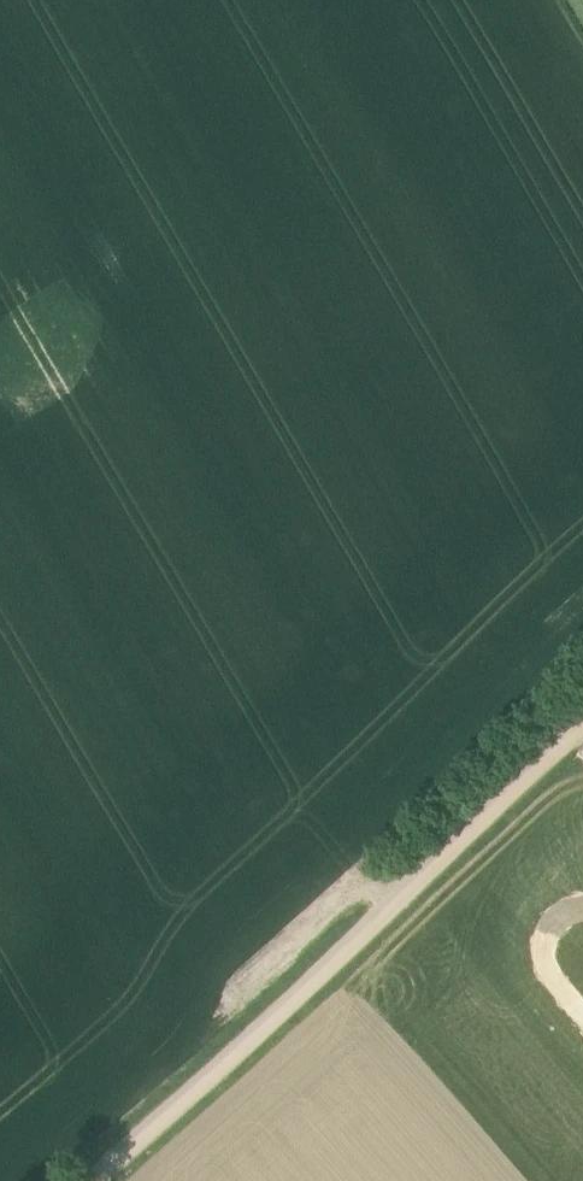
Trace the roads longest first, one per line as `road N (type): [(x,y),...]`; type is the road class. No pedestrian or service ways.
road 1 (track): [(578,732),(102,1180)]

